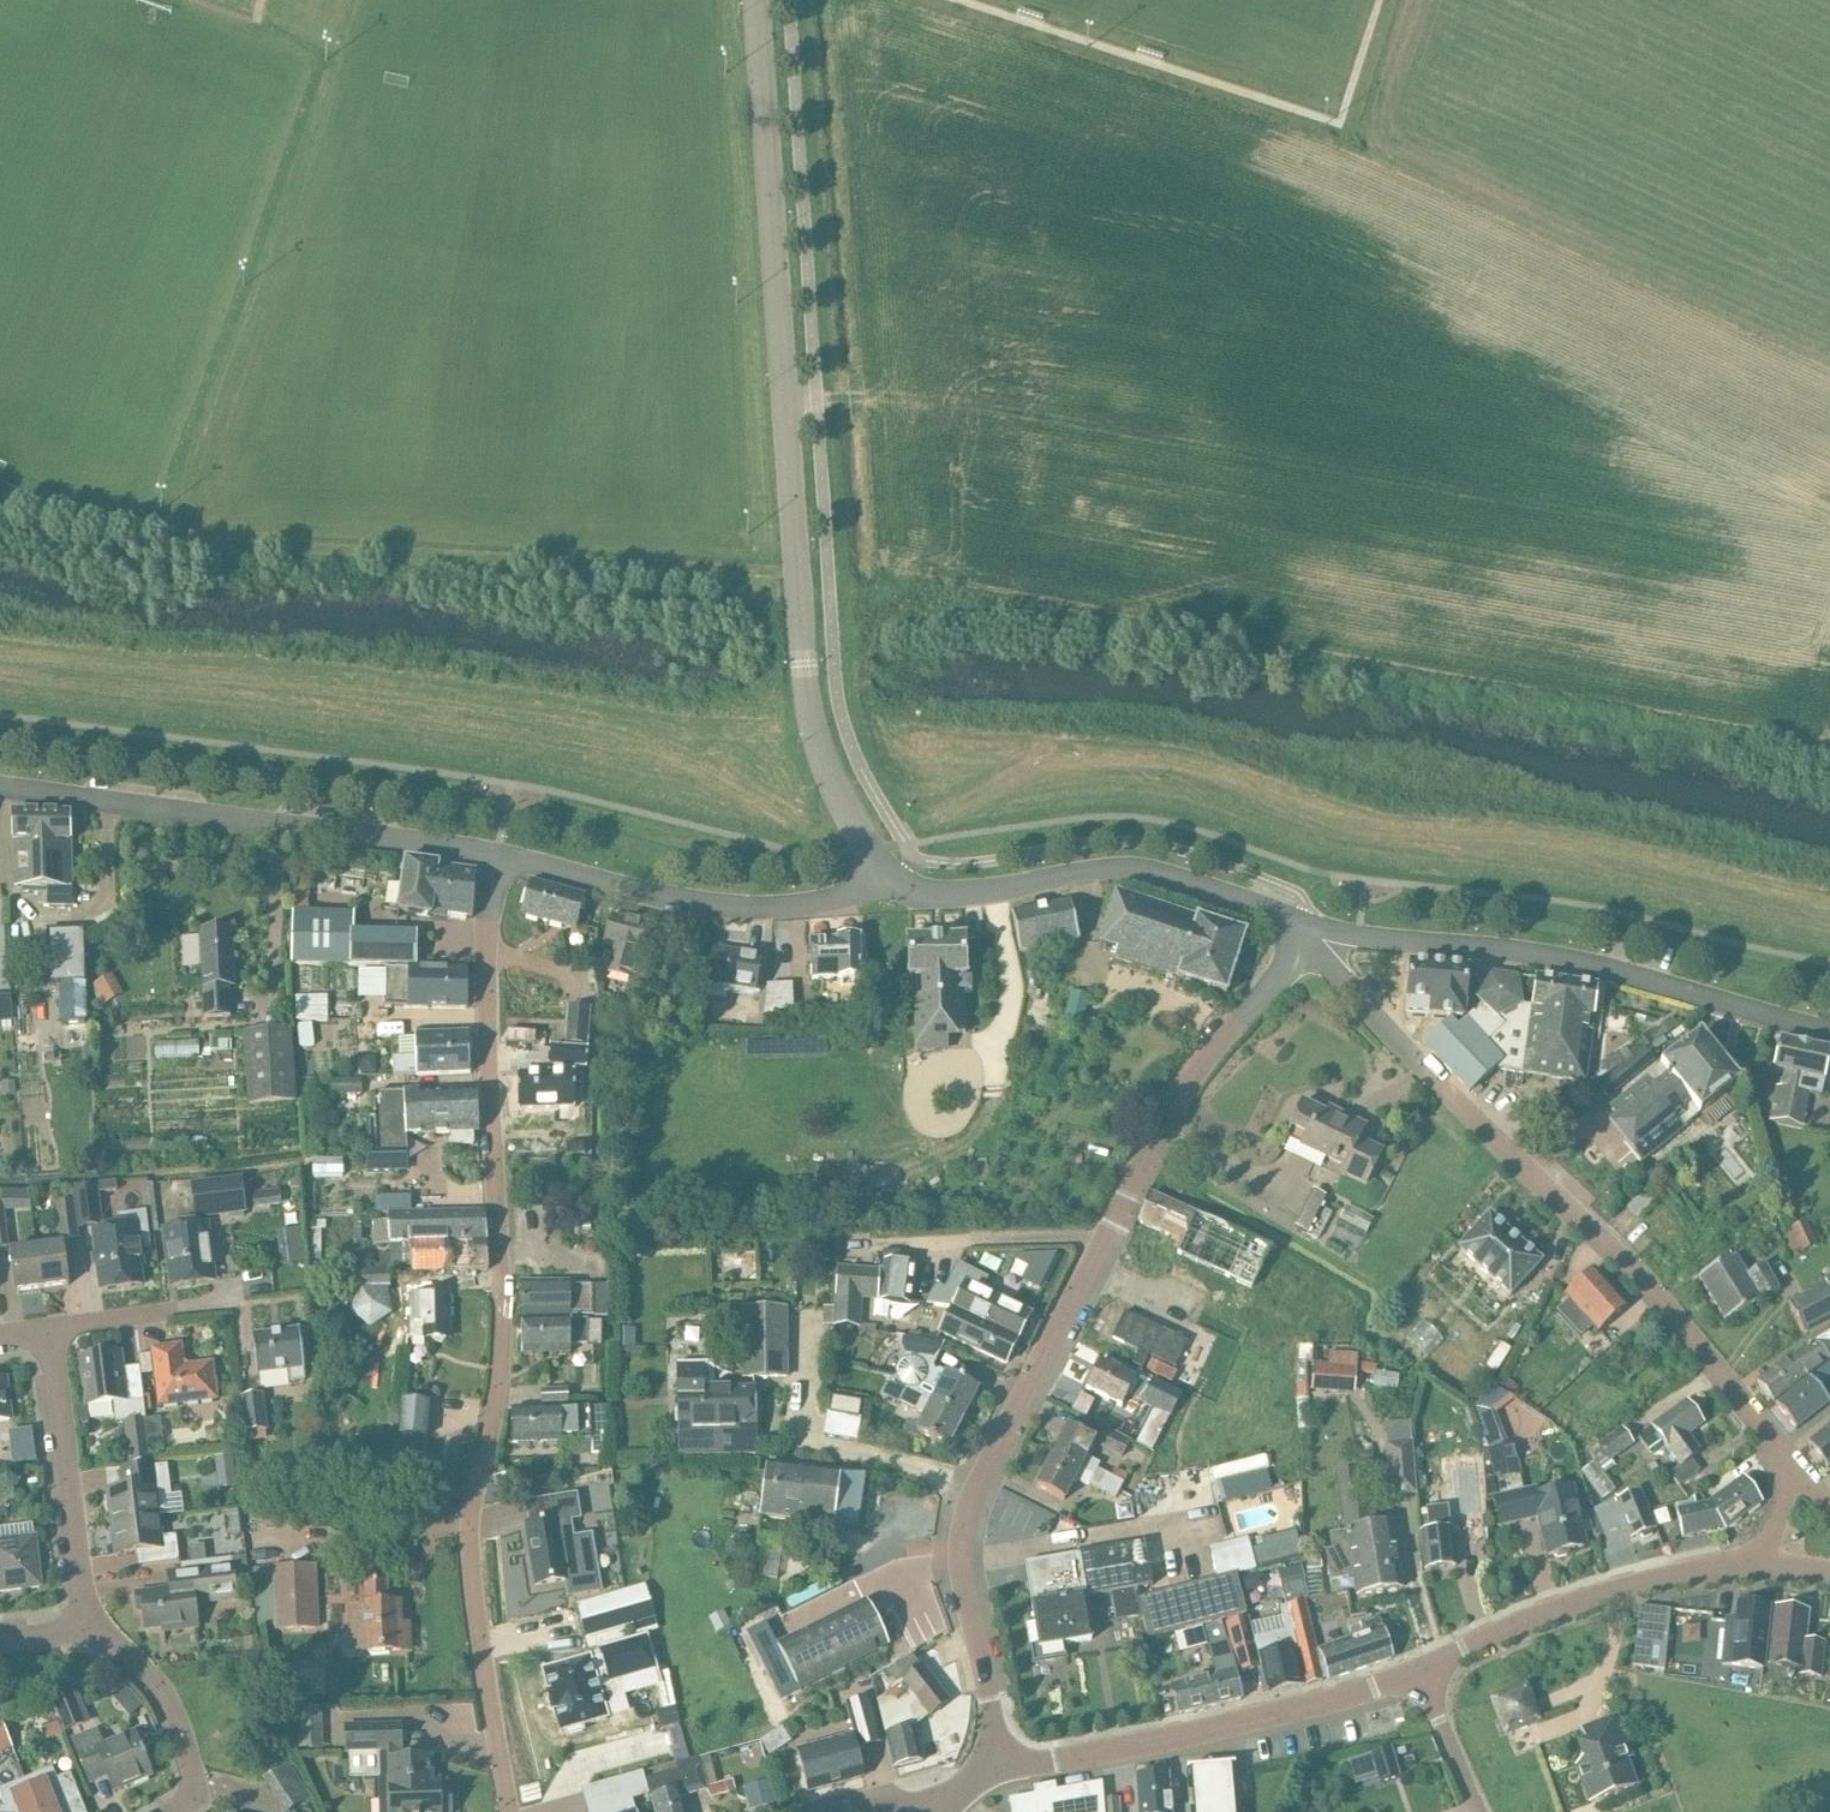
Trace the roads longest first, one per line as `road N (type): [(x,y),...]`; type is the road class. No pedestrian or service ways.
road 1 (residential): [(511,1811),(473,1580),(476,1477),(508,1330),(487,1024),(497,856)]
road 2 (tertiary): [(1001,1759),(964,1584),(968,1496),(1202,1064),(1316,927)]
road 3 (tertiary): [(883,885),(820,750),(802,666),(758,0)]
road 4 (residential): [(1790,1467),(1641,1282),(1342,978),(1316,927)]
road 5 (tertiary): [(1829,1030),(1529,952),(1316,927)]
road 6 (residential): [(497,856),(0,787)]
road 7 (tertiary): [(1316,927),(1139,870),(974,892),(883,885)]
road 8 (residential): [(1001,1759),(1091,1756),(1345,1698),(1418,1673)]
road 9 (residential): [(883,885),(790,907),(723,906),(497,856)]
road 10 (residential): [(1418,1673),(1529,1619),(1637,1582),(1747,1565)]
road 11 (residential): [(88,1627),(50,1328)]
road 12 (residential): [(88,1627),(157,1681),(176,1716),(193,1777),(193,1797),(179,1811)]
road 13 (residential): [(50,1328),(224,1304)]
road 14 (residential): [(1478,1811),(1418,1673)]

